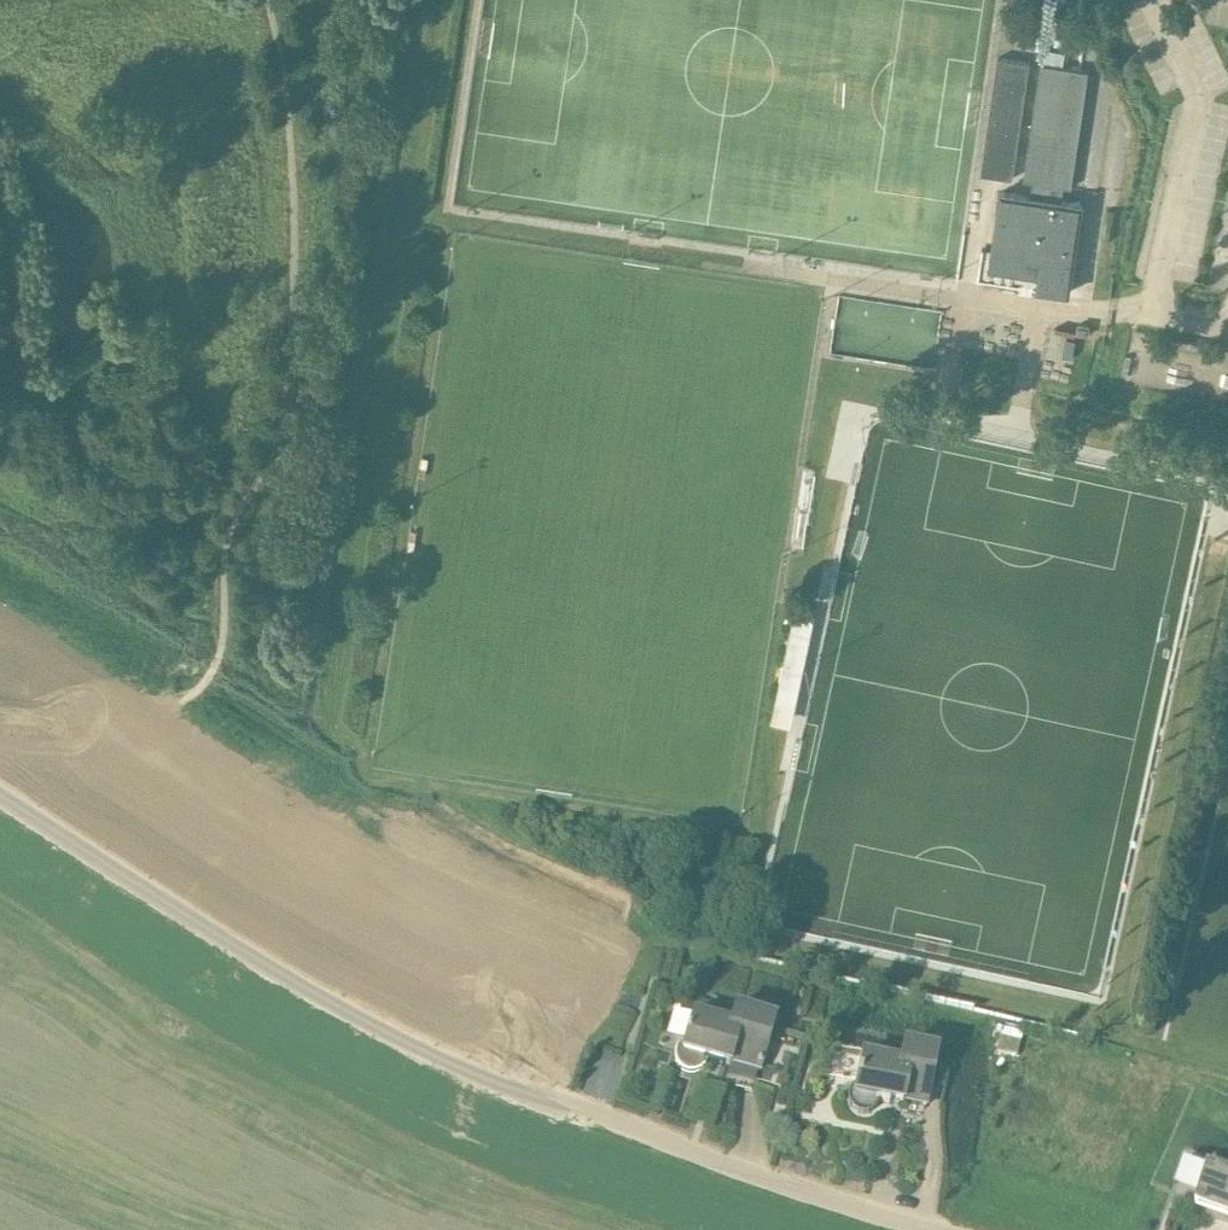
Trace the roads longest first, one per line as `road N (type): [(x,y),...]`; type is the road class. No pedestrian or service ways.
road 1 (unclassified): [(933,1229),(747,1175),(585,1110),(0,750)]

